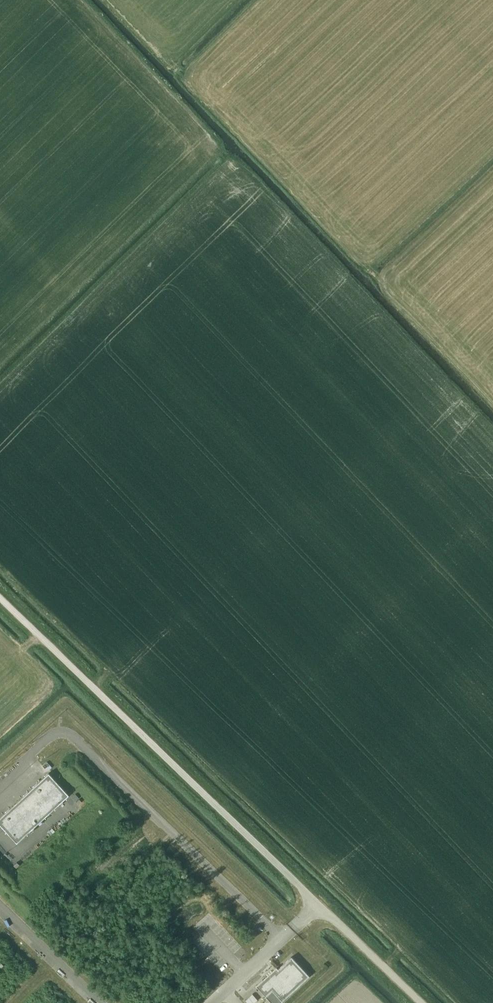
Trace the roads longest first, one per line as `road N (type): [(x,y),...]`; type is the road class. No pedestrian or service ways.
road 1 (unclassified): [(421,1002),(0,597)]

